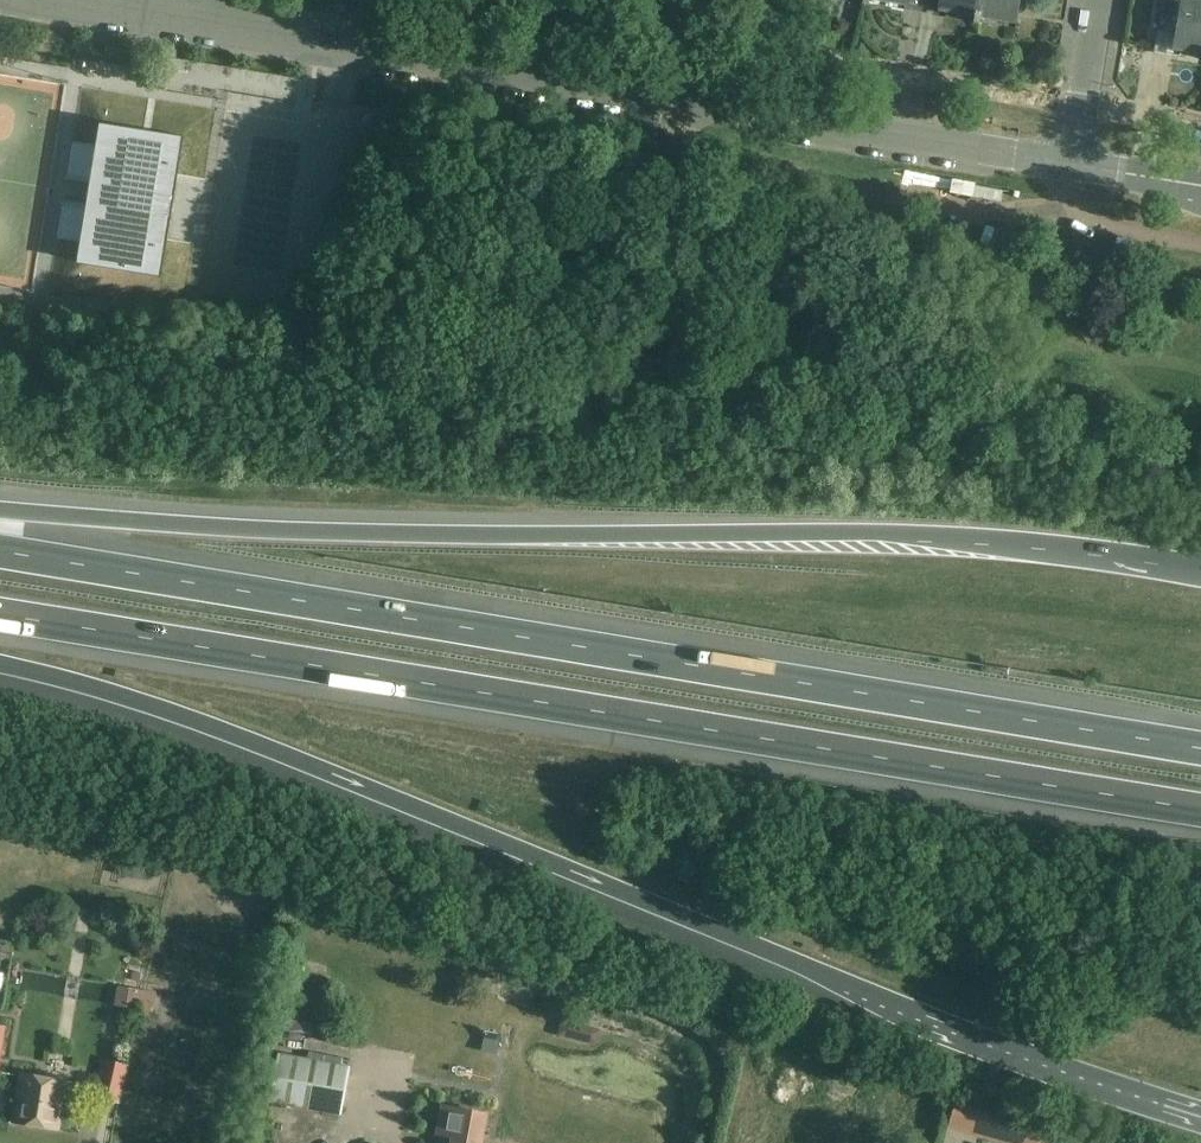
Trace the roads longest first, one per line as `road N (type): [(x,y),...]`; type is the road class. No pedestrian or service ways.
road 1 (motorway): [(0,663),(197,722),(924,1013),(1200,1108)]
road 2 (motorway): [(1200,750),(0,552)]
road 3 (motorway): [(0,614),(1200,811)]
road 4 (motorway): [(1200,571),(916,533),(398,534),(0,511)]
road 5 (residential): [(1068,164),(101,0)]
road 6 (residential): [(1068,164),(1096,0)]
road 7 (residential): [(1068,164),(1200,185)]

